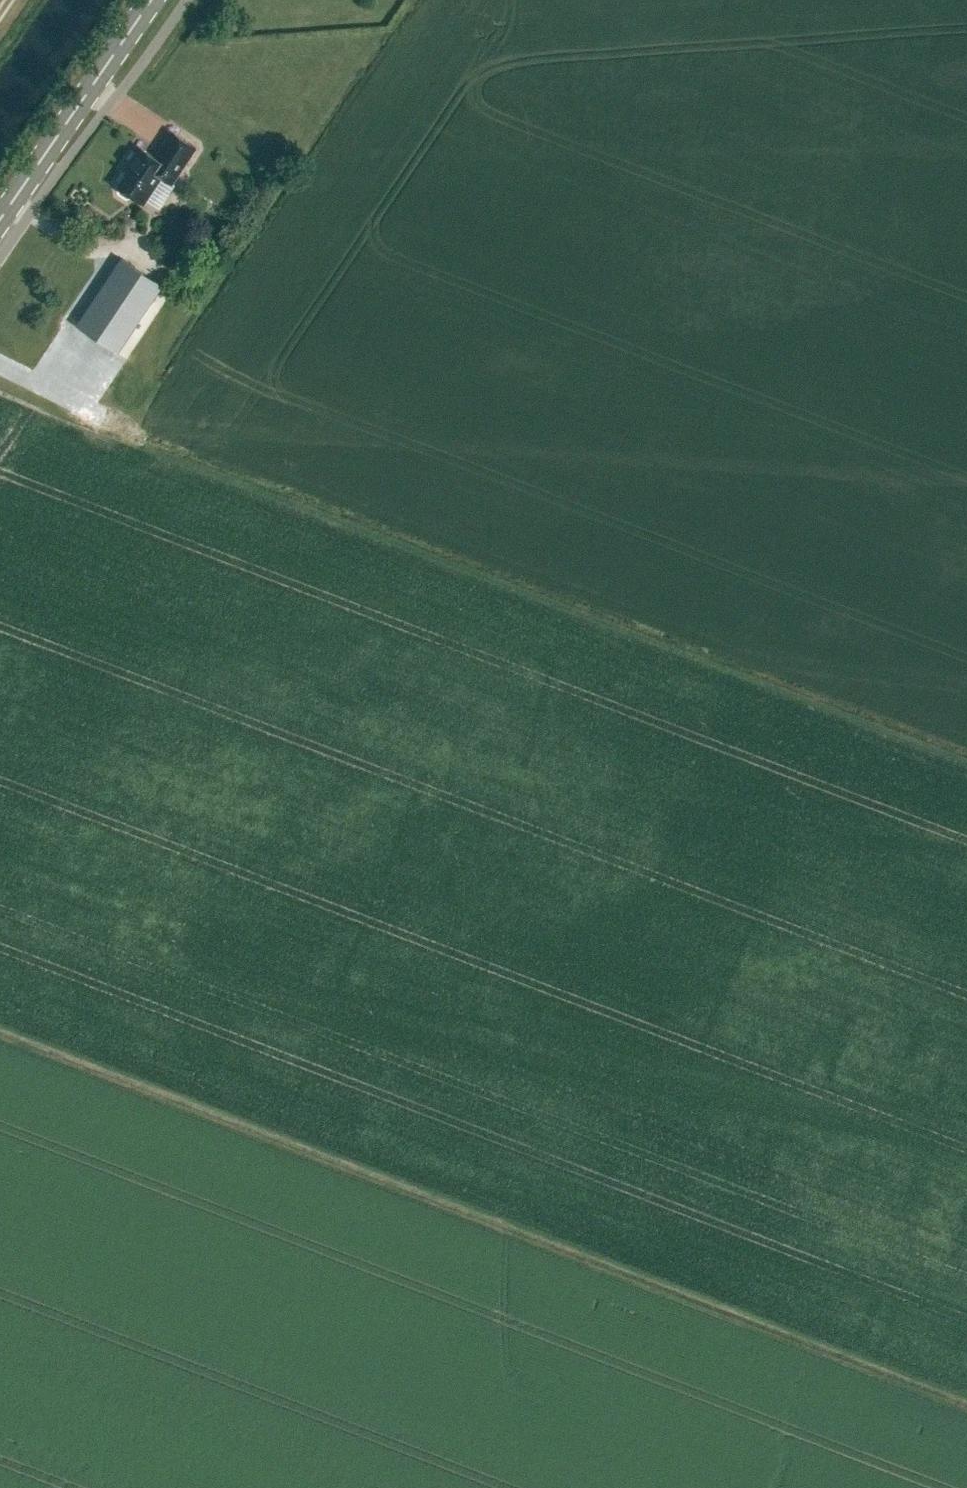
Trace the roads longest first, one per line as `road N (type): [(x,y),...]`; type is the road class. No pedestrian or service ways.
road 1 (secondary): [(0,219),(151,0)]

